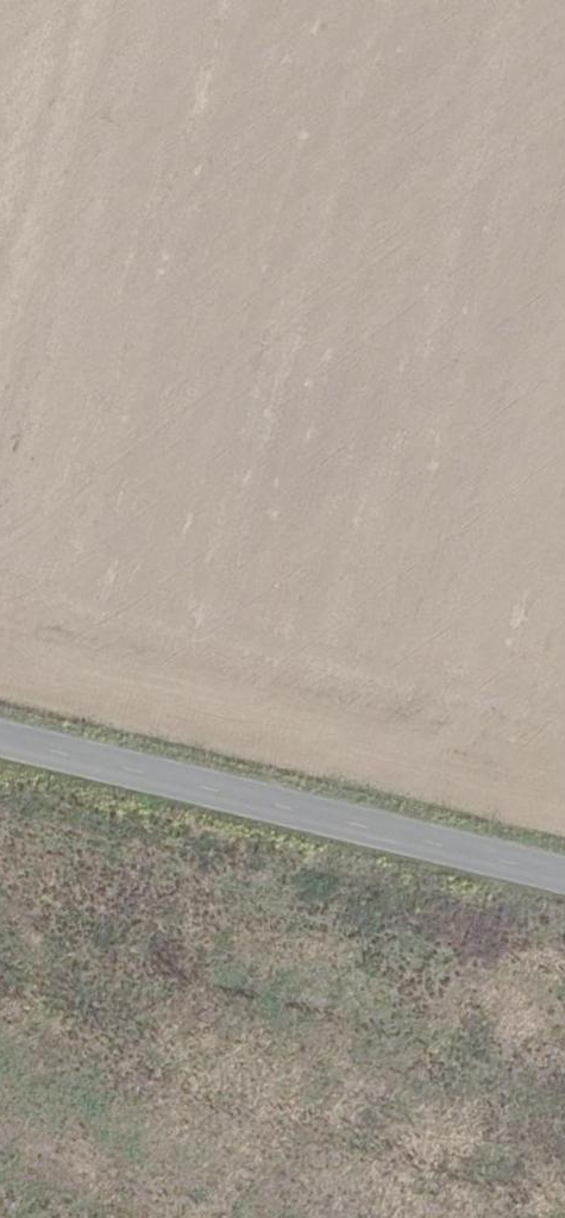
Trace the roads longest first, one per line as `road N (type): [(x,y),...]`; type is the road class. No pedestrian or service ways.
road 1 (tertiary): [(564,877),(0,741)]

